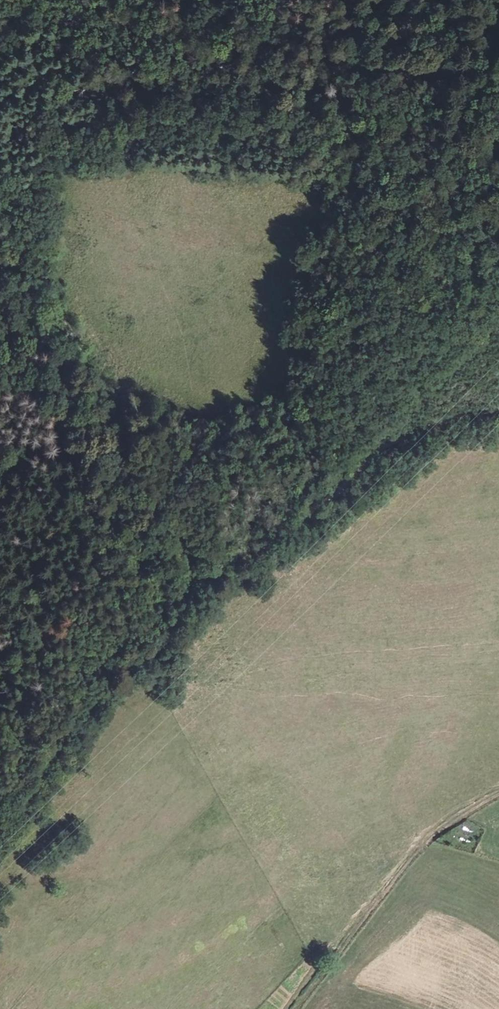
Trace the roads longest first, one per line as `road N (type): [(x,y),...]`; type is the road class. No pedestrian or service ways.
road 1 (track): [(498,410),(397,440),(276,541),(218,553),(192,545),(168,515),(94,351),(69,315),(48,291),(0,269)]
road 2 (track): [(297,1008),(420,844),(498,792)]

